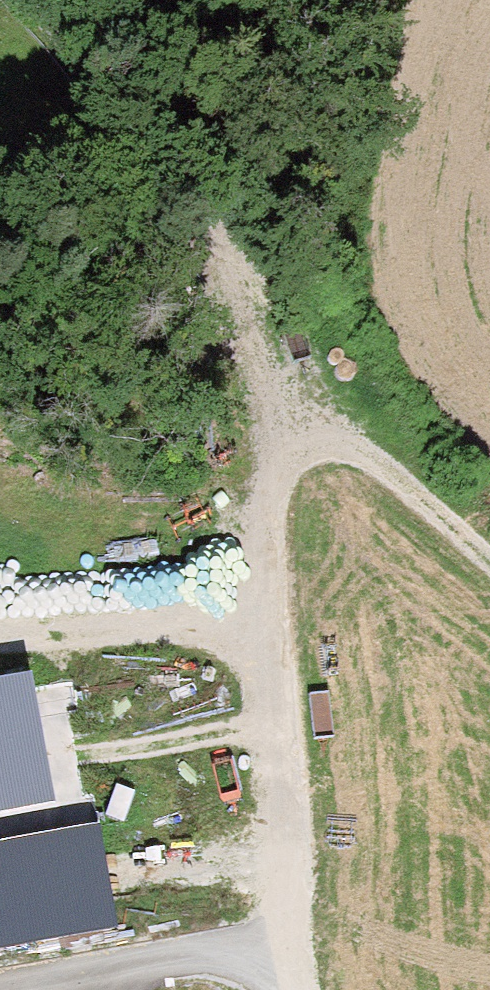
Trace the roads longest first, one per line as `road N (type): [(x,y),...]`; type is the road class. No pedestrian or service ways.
road 1 (track): [(56,0),(94,35),(190,186),(246,345),(271,477),(295,790),(295,946),(275,987)]
road 2 (track): [(0,985),(131,961),(188,961),(228,965),(278,989)]
road 3 (track): [(489,555),(370,456),(317,451),(271,477)]

